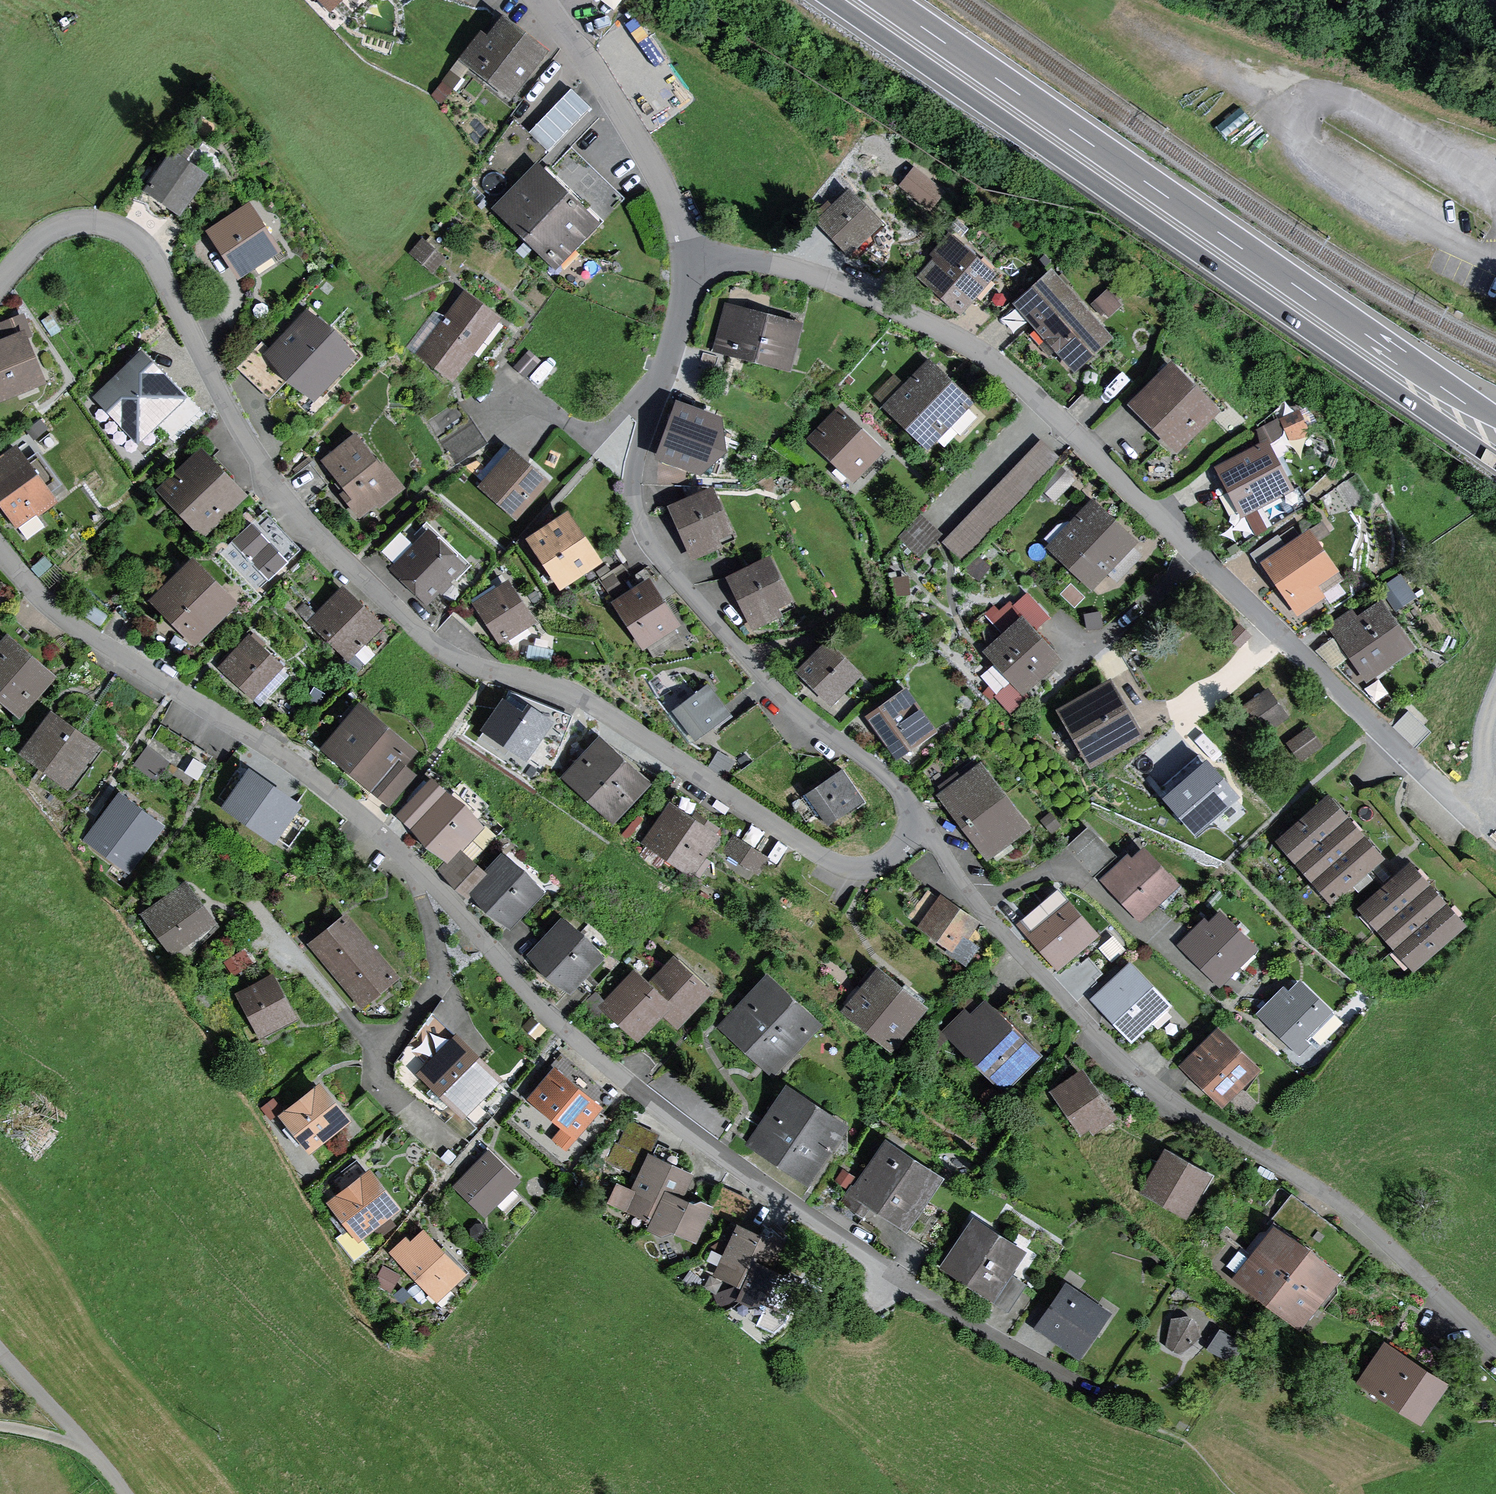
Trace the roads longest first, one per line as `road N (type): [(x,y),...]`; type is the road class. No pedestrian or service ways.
road 1 (residential): [(1096,1390),(828,1231),(572,1041),(393,846),(317,777),(79,631),(0,550)]
road 2 (residential): [(0,276),(44,230),(73,220),(110,222),(142,245),(165,280),(262,470),(312,534),(434,641),(479,666),(572,691),(826,858),(872,864),(906,836),(913,817)]
road 3 (residential): [(678,251),(809,273),(967,344),(1053,414),(1481,828)]
road 4 (trunk): [(830,0),(1495,460)]
road 5 (residential): [(913,817),(1123,1067),(1168,1104),(1332,1203),(1426,1274),(1495,1341)]
road 6 (trunk): [(1495,423),(883,0)]
road 7 (residential): [(678,251),(673,318),(635,457),(638,518),(670,572),(785,708),(885,779),(913,817)]
road 8 (residential): [(542,0),(657,177),(678,251)]

